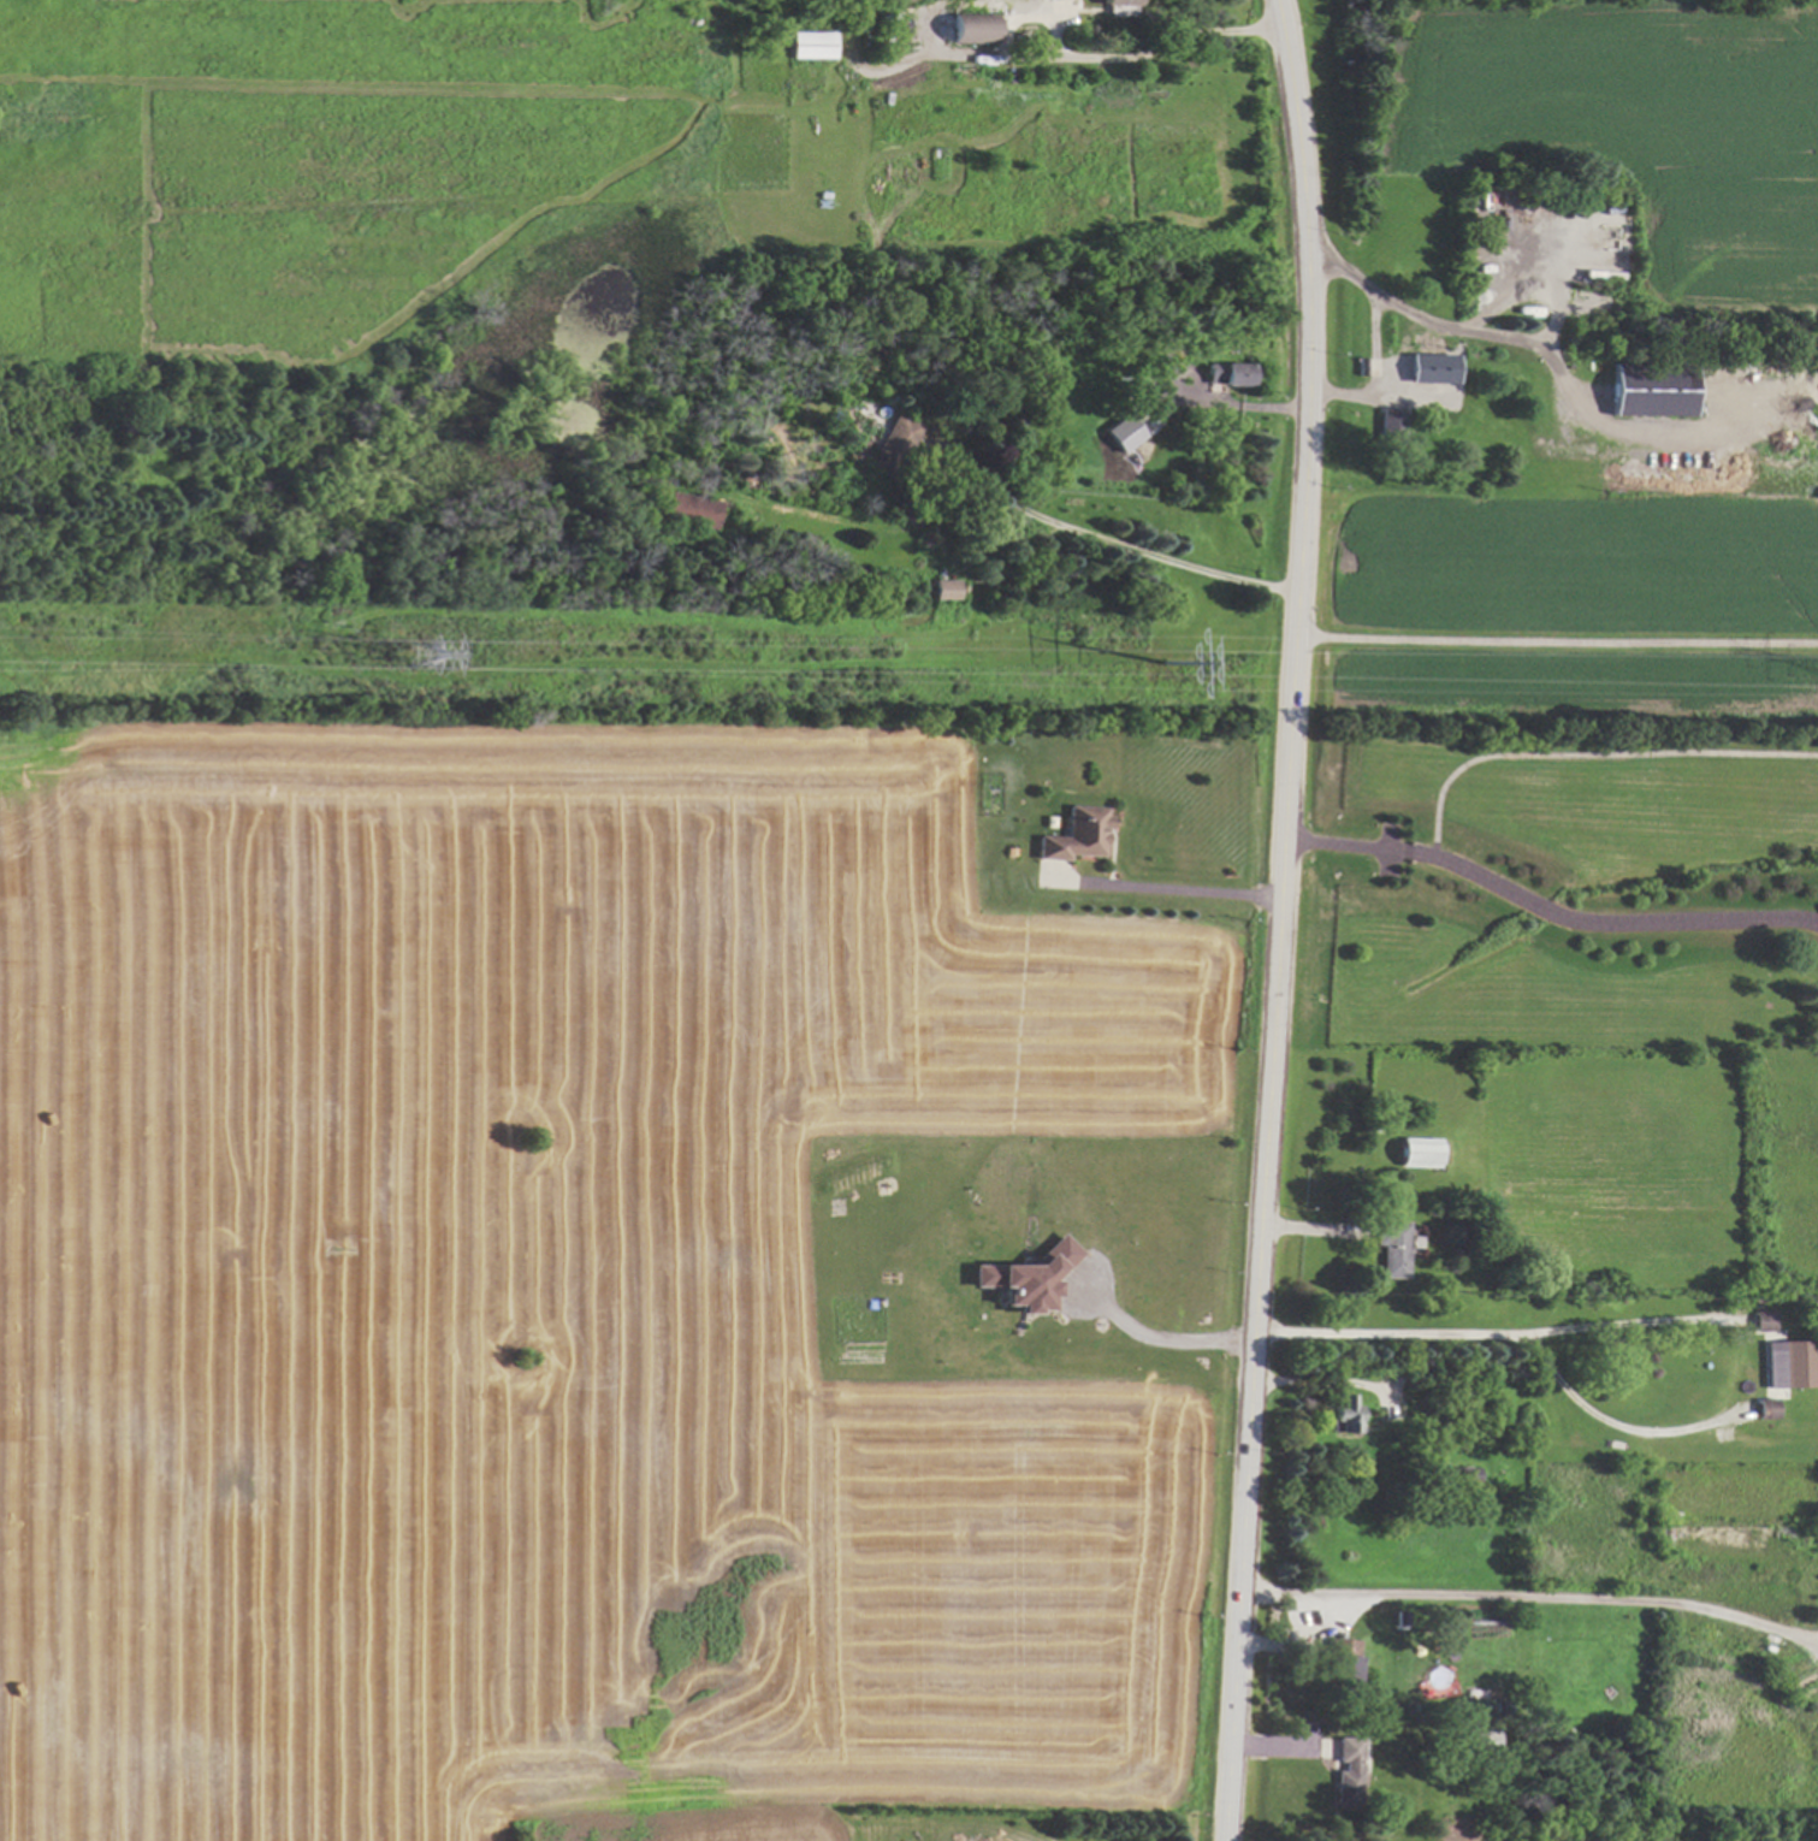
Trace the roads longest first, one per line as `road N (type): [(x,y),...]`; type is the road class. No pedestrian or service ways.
road 1 (secondary): [(1232,1840),(1310,345),(1303,189),(1276,0)]

